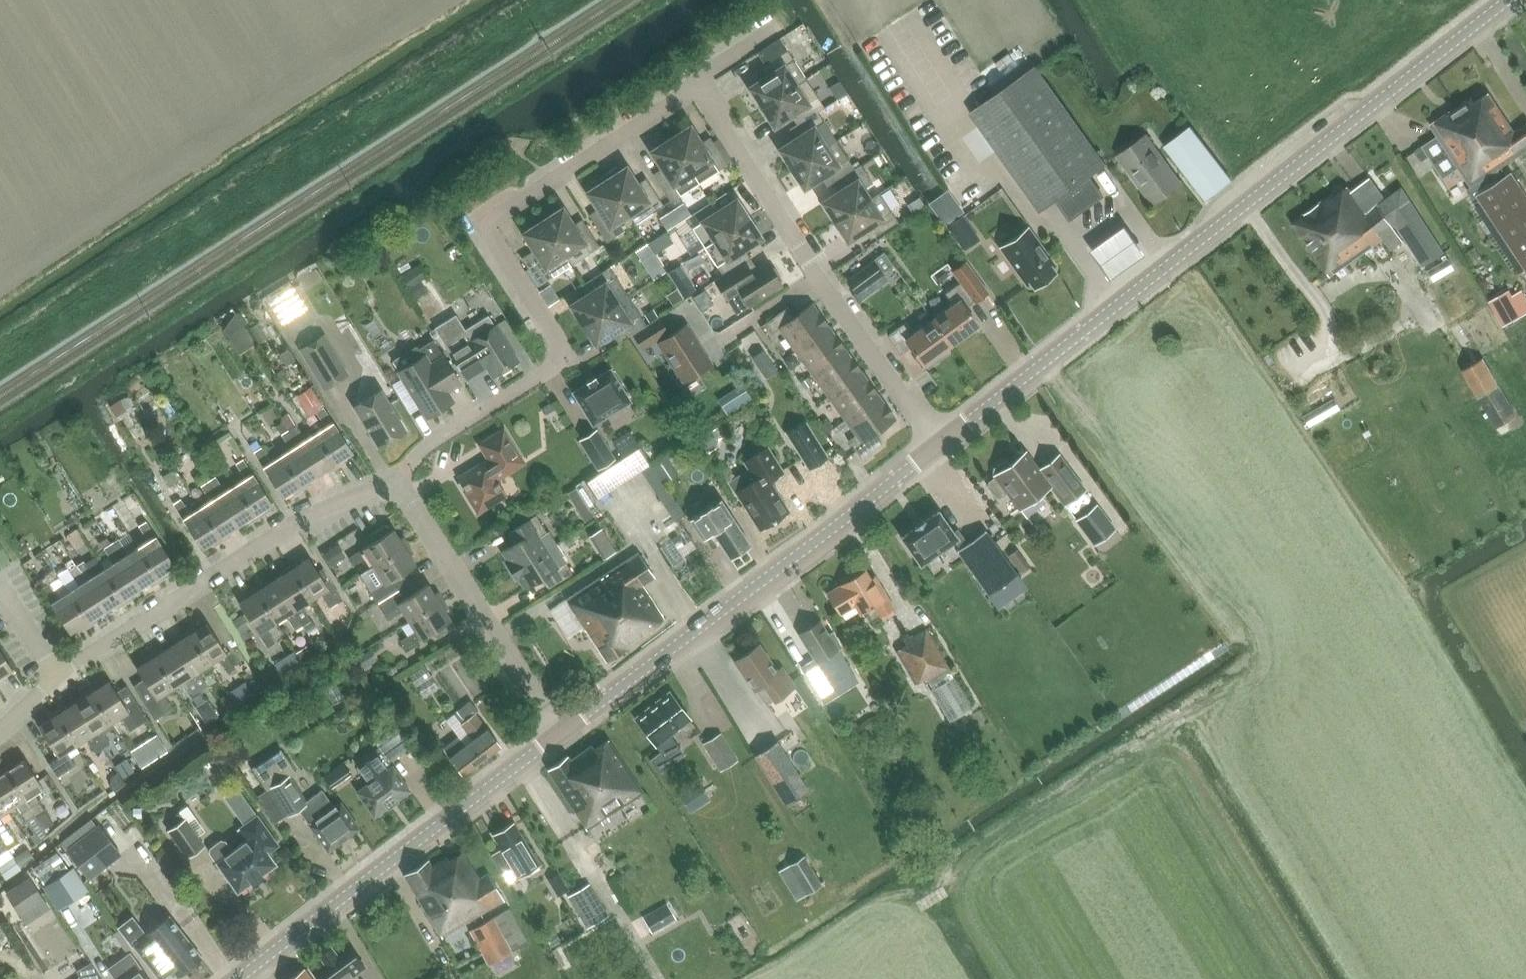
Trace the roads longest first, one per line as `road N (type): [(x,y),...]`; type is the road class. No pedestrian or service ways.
road 1 (track): [(1039,370),(1184,559),(1255,628),(1258,660),(939,895)]
road 2 (tertiary): [(942,445),(1509,0)]
road 3 (residential): [(399,483),(424,447),(562,362),(555,336),(483,223),(702,82)]
road 4 (tertiary): [(557,735),(942,445)]
road 5 (tertiary): [(234,978),(557,735)]
road 6 (residential): [(57,676),(294,522),(399,483)]
road 7 (residential): [(557,735),(399,483)]
road 8 (track): [(1269,978),(1157,795),(1148,769),(1152,739)]
road 9 (residential): [(821,275),(702,82)]
road 10 (residential): [(942,445),(821,275)]
road 11 (residential): [(719,343),(821,275)]

